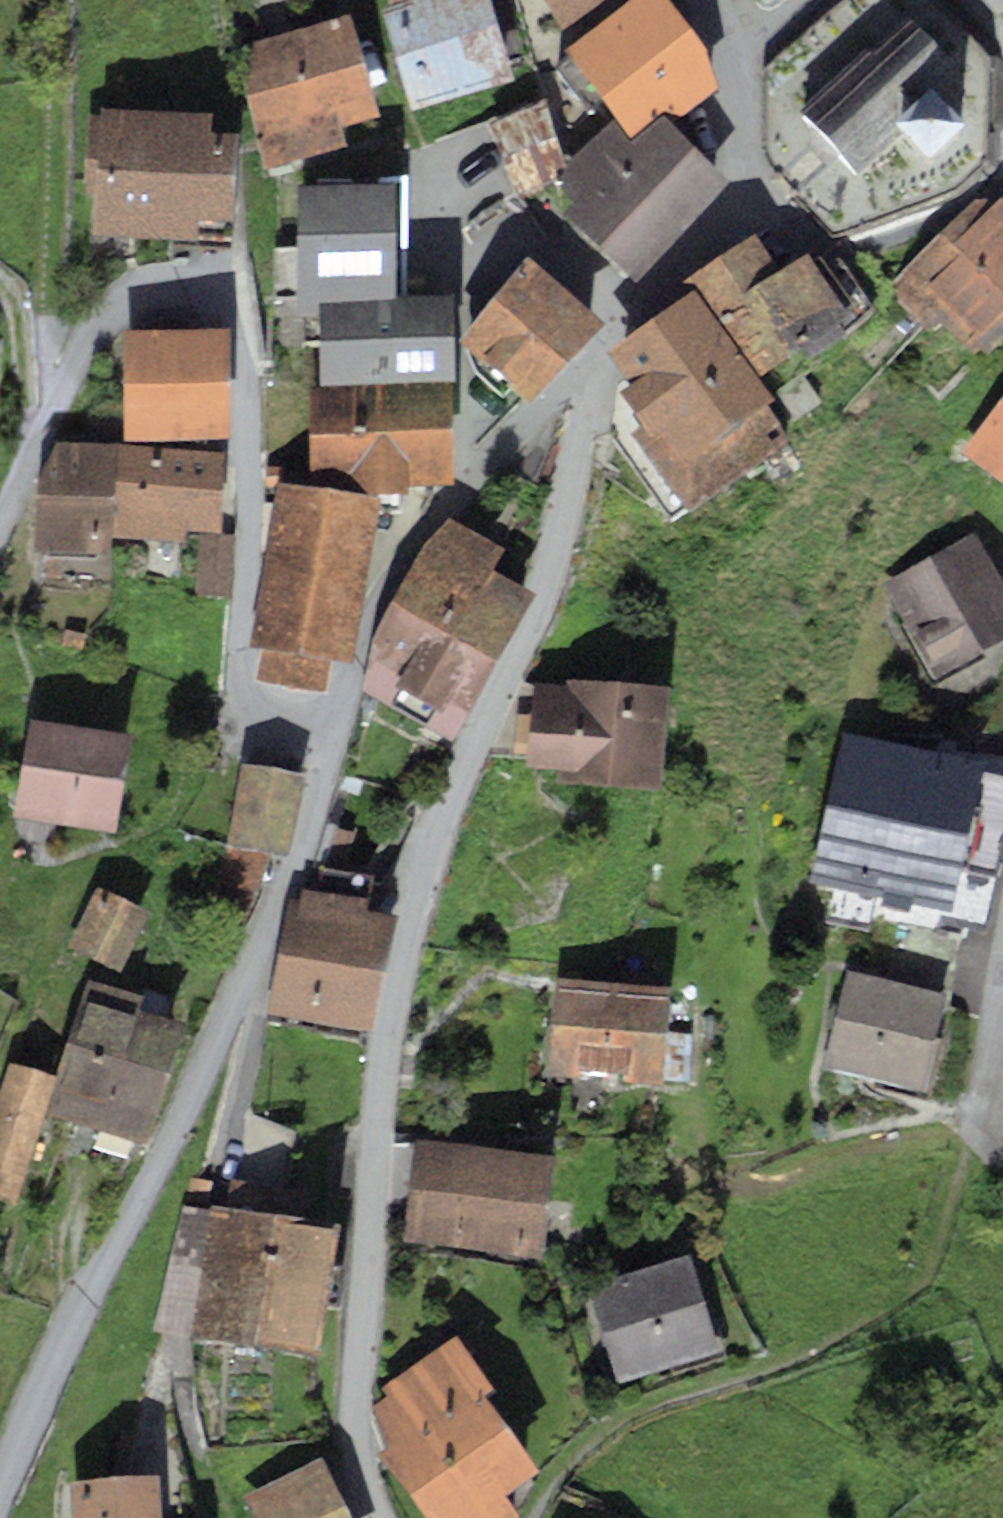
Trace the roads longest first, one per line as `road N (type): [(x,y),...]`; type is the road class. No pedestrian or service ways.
road 1 (tertiary): [(592,362),(545,567),(431,833),(400,964),(351,1392),(353,1458),(373,1517)]
road 2 (residential): [(332,735),(260,714),(241,689),(242,358),(229,309),(215,295),(169,280),(111,302),(0,526)]
road 3 (unclassified): [(0,1485),(48,1370),(241,992),(332,735)]
road 4 (unclassified): [(592,362),(463,479),(412,539),(373,613),(332,735)]
road 5 (tertiary): [(706,0),(738,131),(731,179),(592,362)]
road 6 (residential): [(1002,973),(975,1125)]

